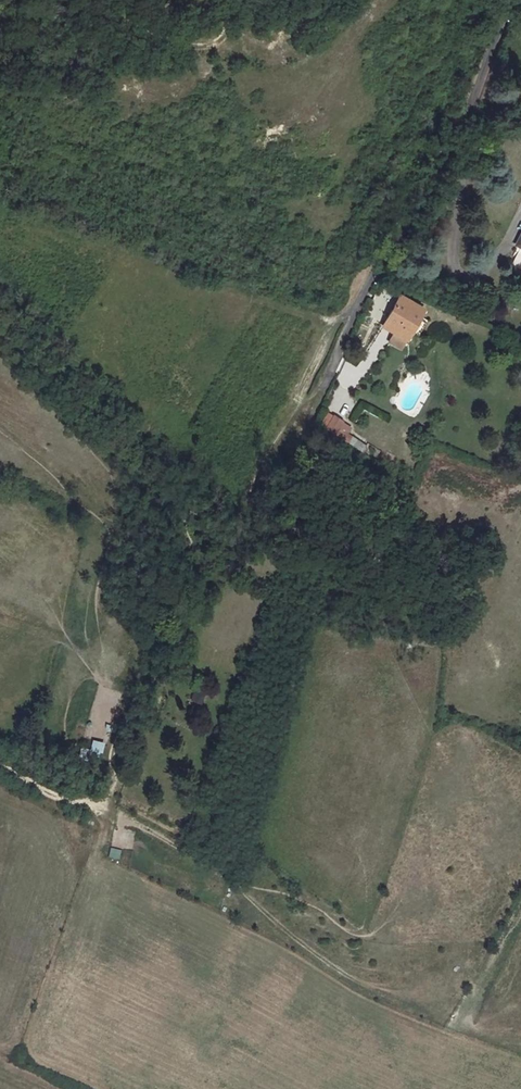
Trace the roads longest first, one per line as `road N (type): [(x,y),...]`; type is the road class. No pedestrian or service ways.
road 1 (unclassified): [(512,0),(473,102),(359,303),(335,361)]
road 2 (track): [(0,765),(73,803),(97,802),(116,786)]

